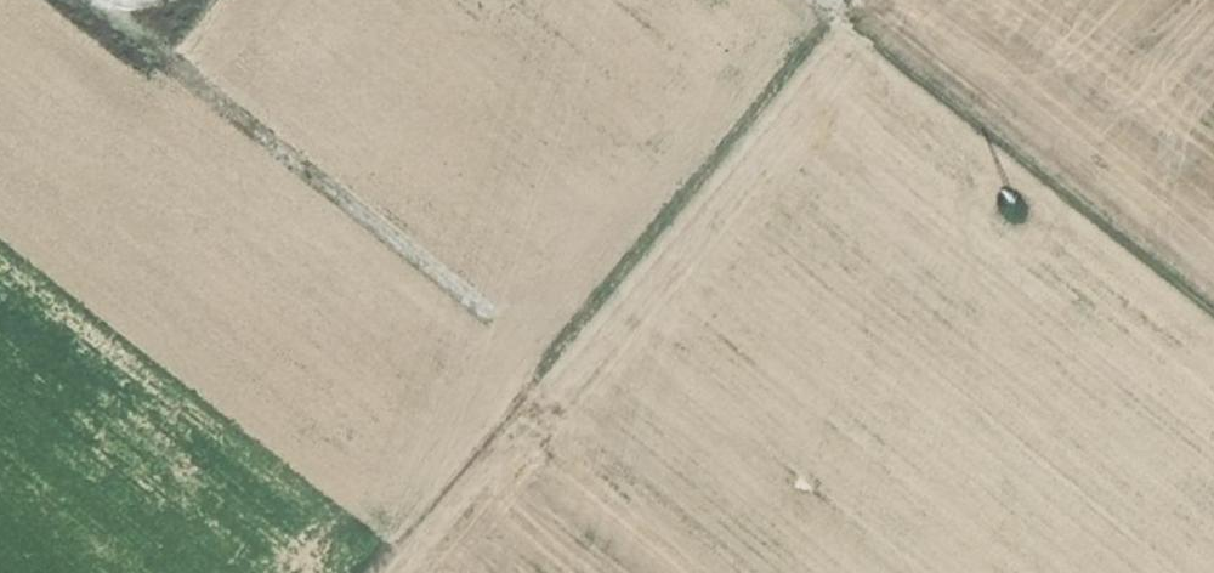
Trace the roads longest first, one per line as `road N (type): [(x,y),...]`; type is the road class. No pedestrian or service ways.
road 1 (unknown): [(131,0),(554,341)]
road 2 (track): [(830,21),(1213,317)]
road 3 (track): [(830,21),(554,341)]

